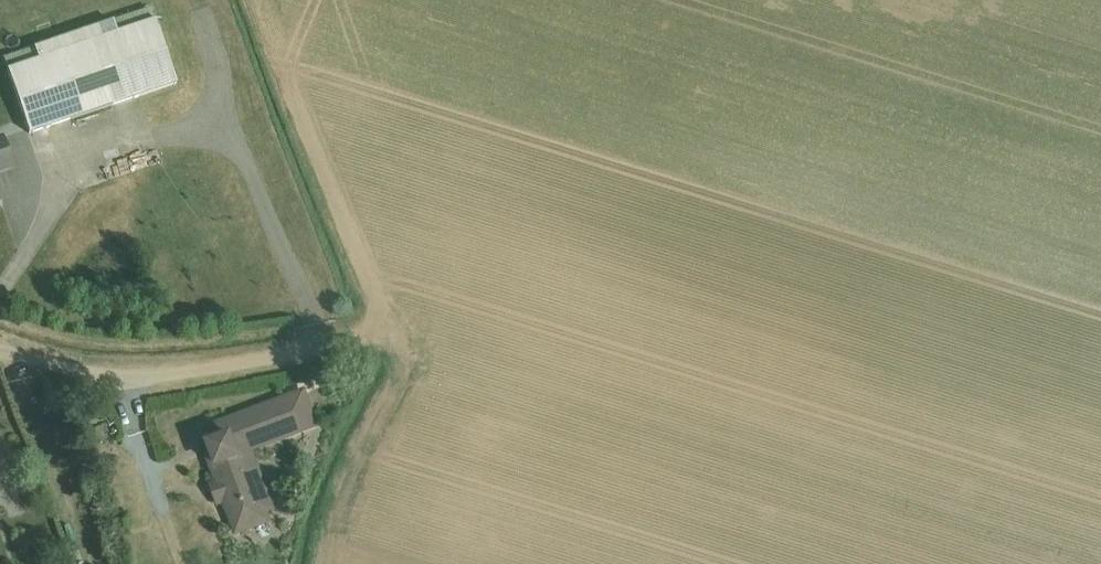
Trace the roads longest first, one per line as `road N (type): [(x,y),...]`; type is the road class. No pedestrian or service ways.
road 1 (unclassified): [(0,349),(121,380),(329,343)]

